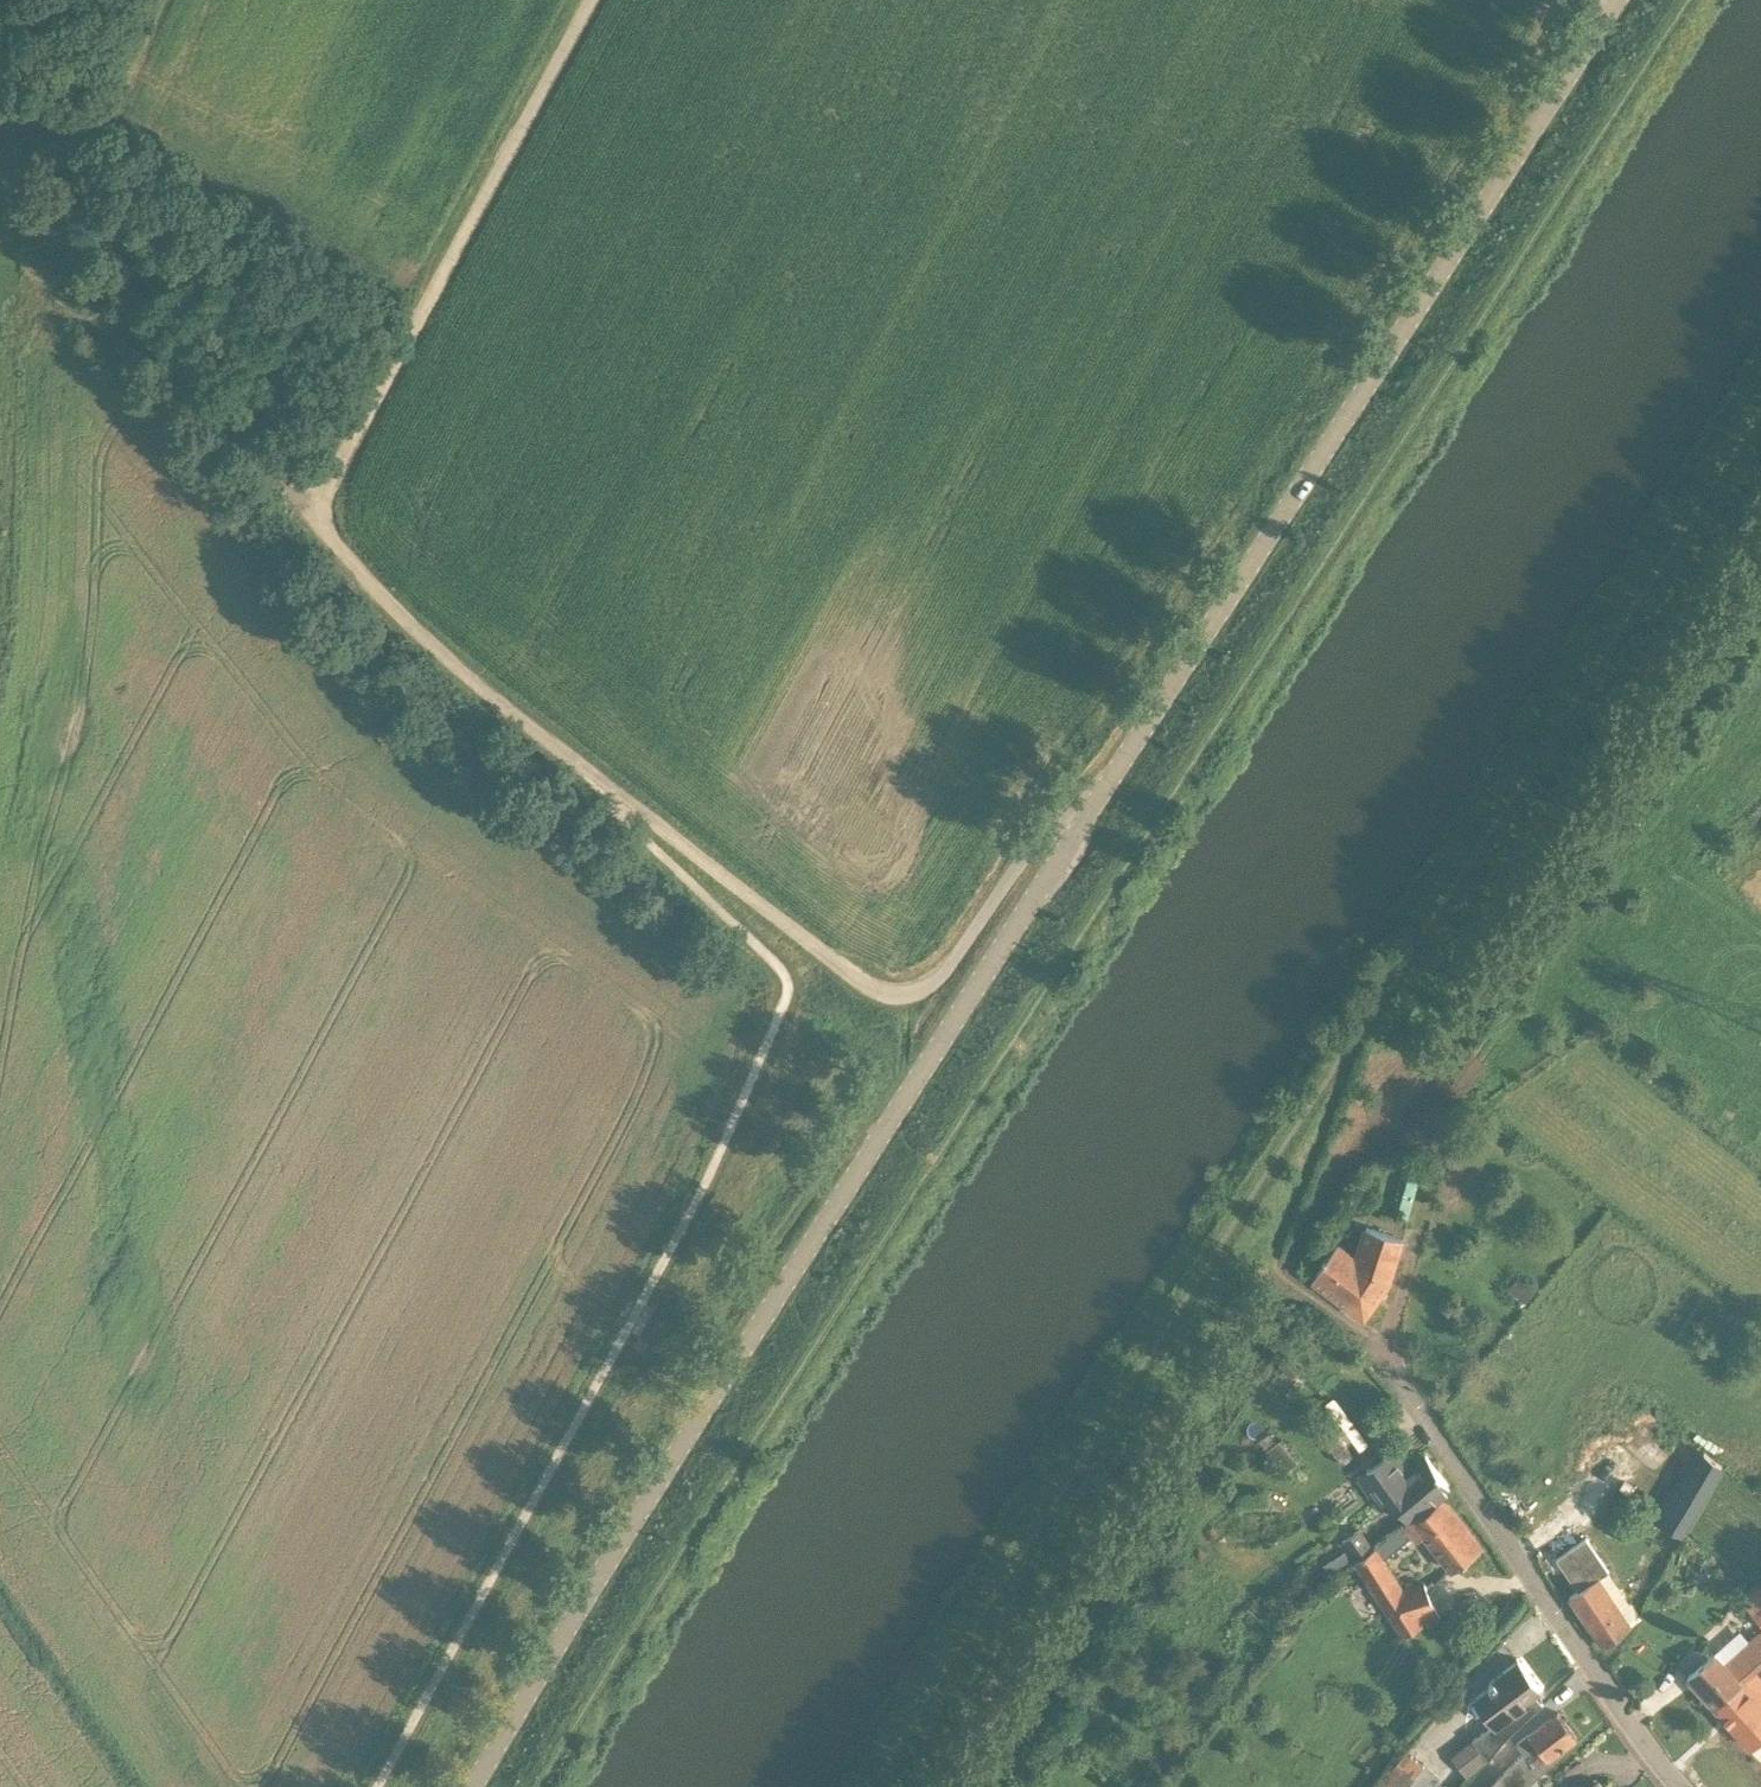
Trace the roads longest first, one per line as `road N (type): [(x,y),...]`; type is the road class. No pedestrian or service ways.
road 1 (unclassified): [(1095,804),(1069,808),(1036,829),(954,967),(914,996),(872,992),(465,679),(384,603),(311,514),(593,0)]
road 2 (tertiary): [(482,1786),(636,1517),(1095,804)]
road 3 (tertiary): [(1095,804),(1615,0)]
road 4 (residential): [(1680,1786),(1427,1425),(1388,1343)]
road 5 (track): [(311,514),(167,348),(71,151)]
road 6 (track): [(71,151),(55,47),(77,0)]

